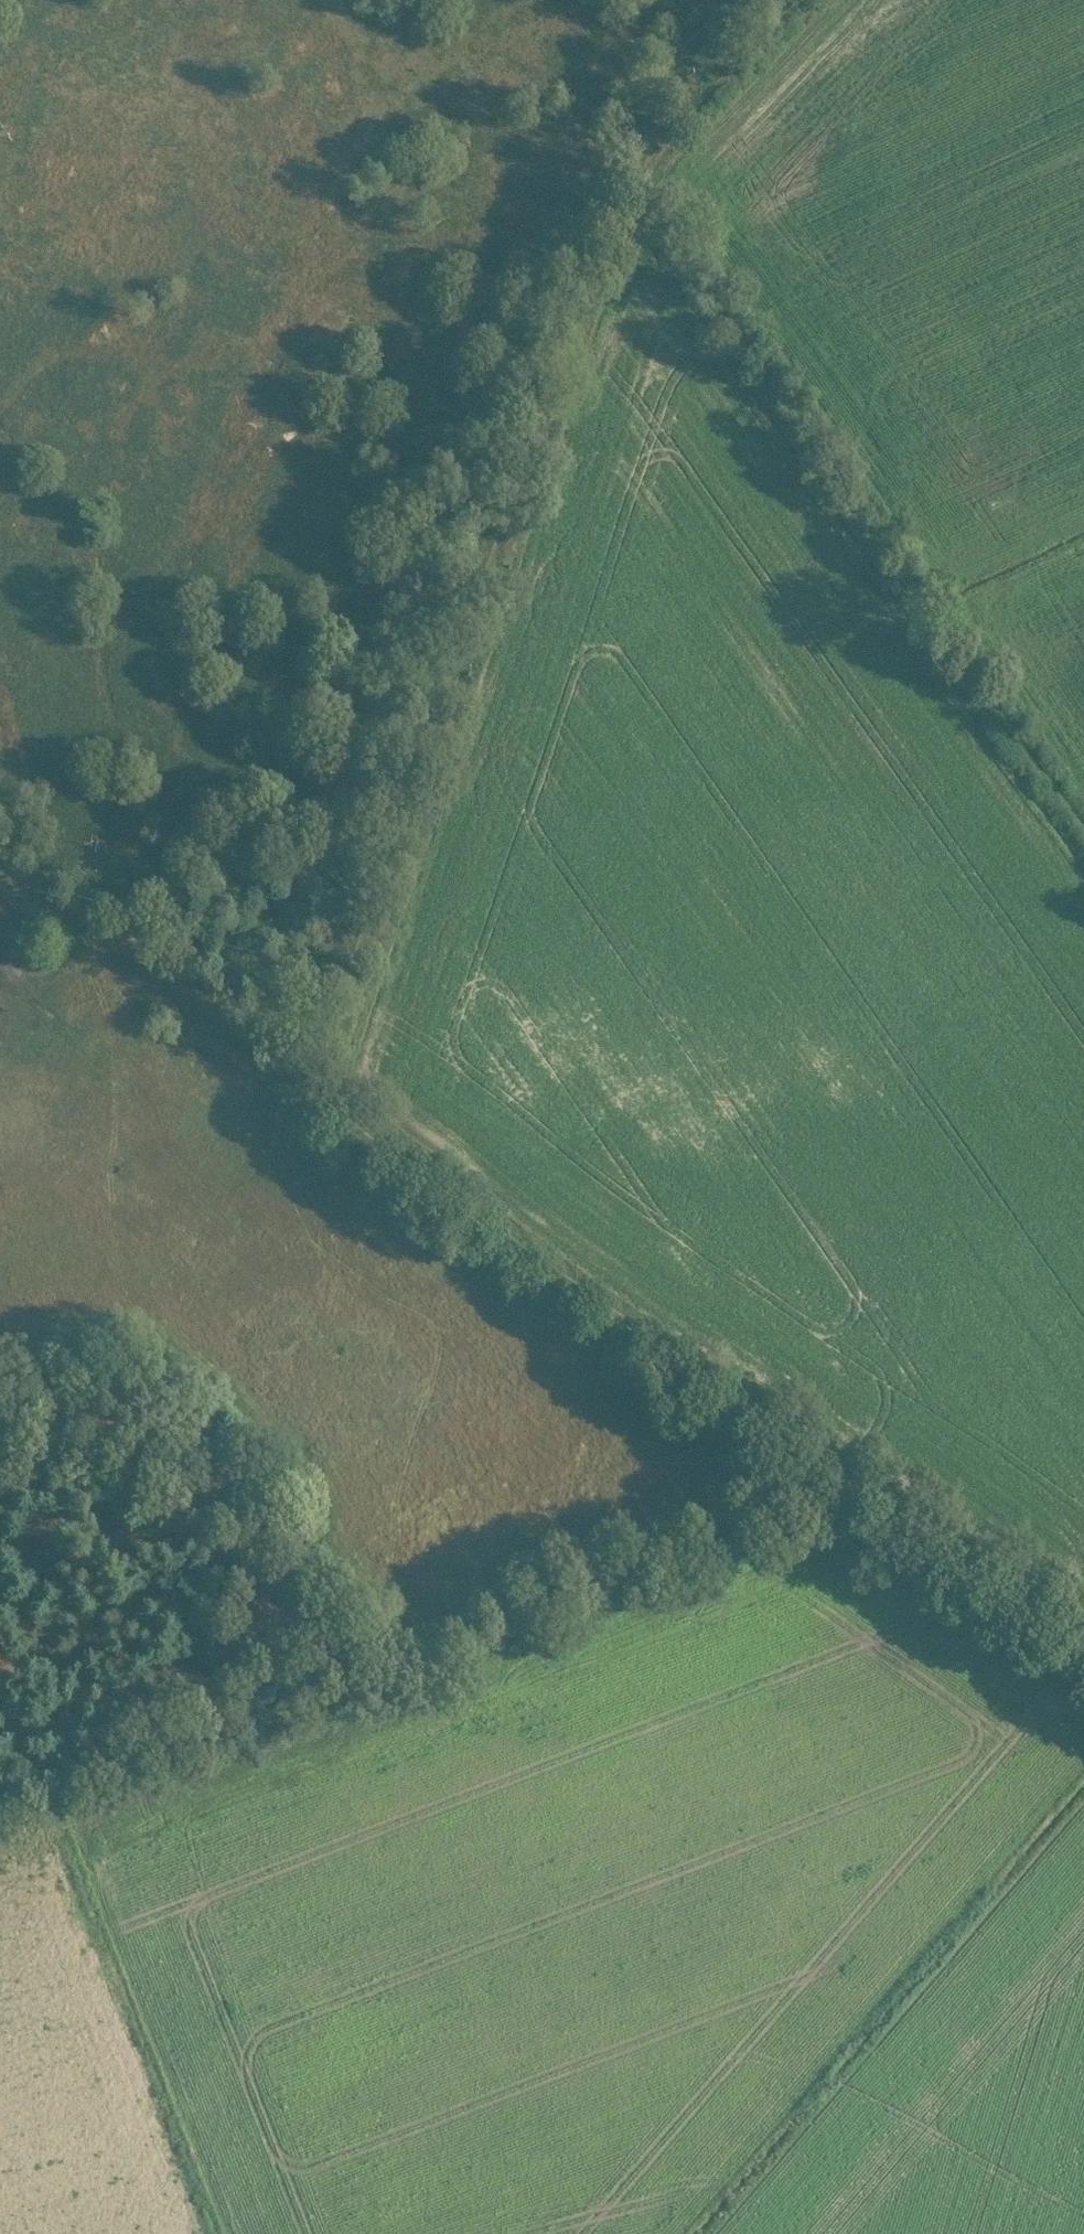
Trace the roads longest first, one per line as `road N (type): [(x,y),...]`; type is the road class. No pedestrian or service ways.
road 1 (track): [(0,1798),(459,1648),(826,1504),(839,1485)]
road 2 (track): [(1083,1636),(894,1503),(839,1485)]

